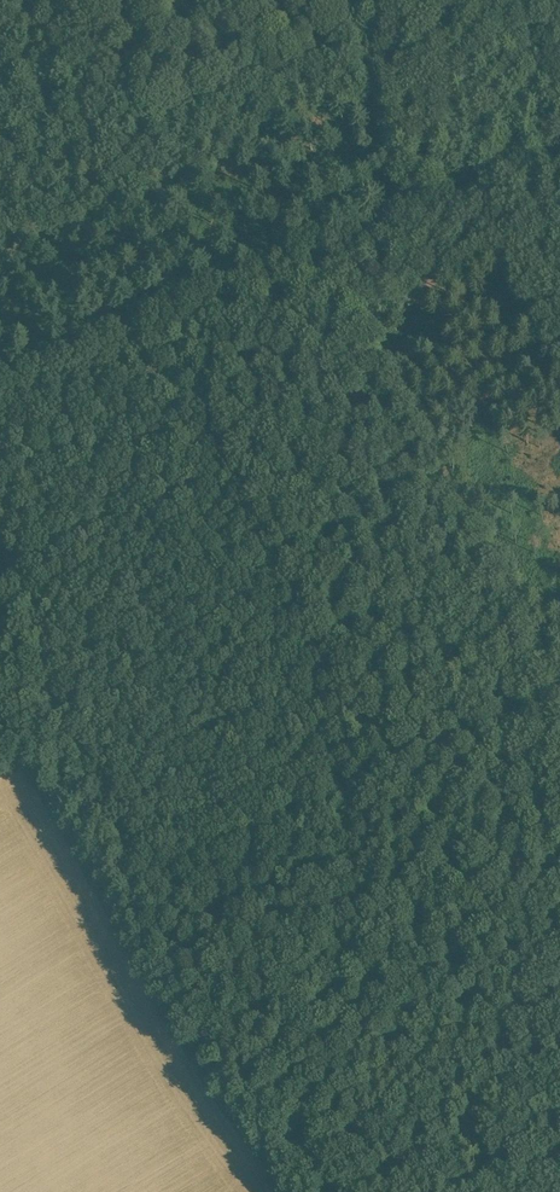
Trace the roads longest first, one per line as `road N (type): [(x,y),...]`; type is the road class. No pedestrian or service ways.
road 1 (track): [(0,534),(53,715),(171,985),(304,1131),(330,1191)]
road 2 (track): [(339,249),(559,656)]
road 3 (track): [(27,0),(130,330)]
road 4 (track): [(346,0),(383,111),(392,232)]
road 5 (track): [(130,330),(0,385)]
road 6 (track): [(304,1131),(414,1048)]

